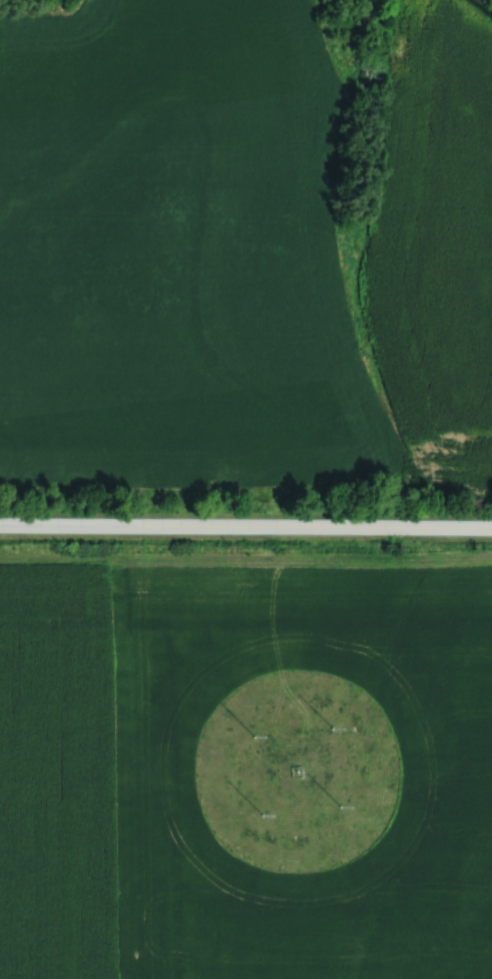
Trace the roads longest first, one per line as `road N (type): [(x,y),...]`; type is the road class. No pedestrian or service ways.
road 1 (residential): [(0,525),(491,527)]

